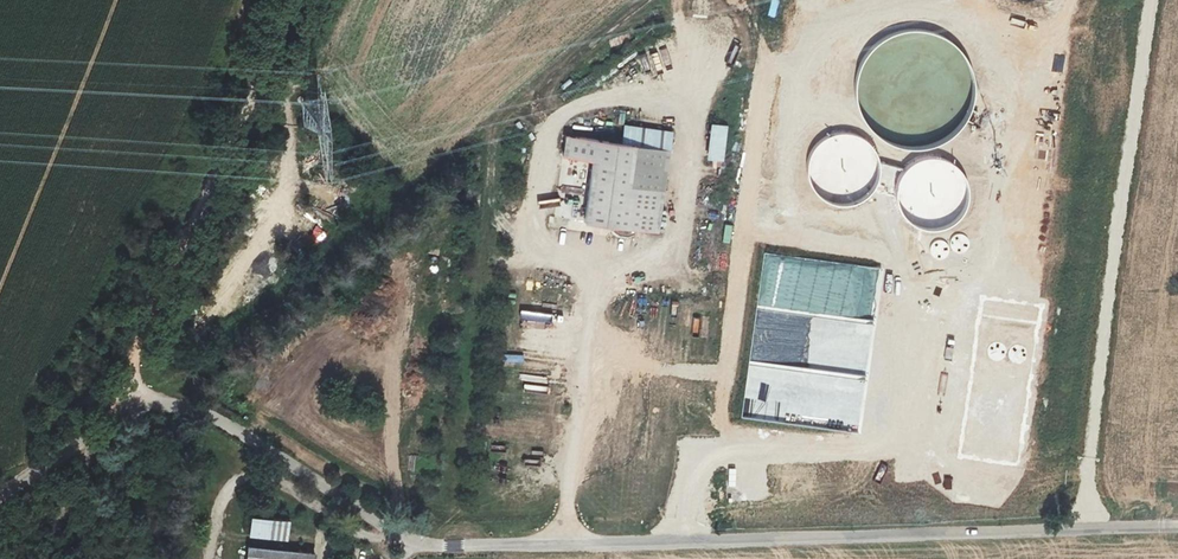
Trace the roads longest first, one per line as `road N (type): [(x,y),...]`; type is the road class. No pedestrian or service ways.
road 1 (unclassified): [(1177,530),(428,545),(397,534),(194,408),(153,407),(127,412),(0,499)]
road 2 (track): [(44,558),(91,452),(127,412),(148,315),(291,0)]
road 3 (track): [(402,280),(388,410),(393,483),(277,402),(341,337)]
road 4 (track): [(207,558),(229,490),(252,477),(275,481),(349,530),(371,538),(397,534)]

